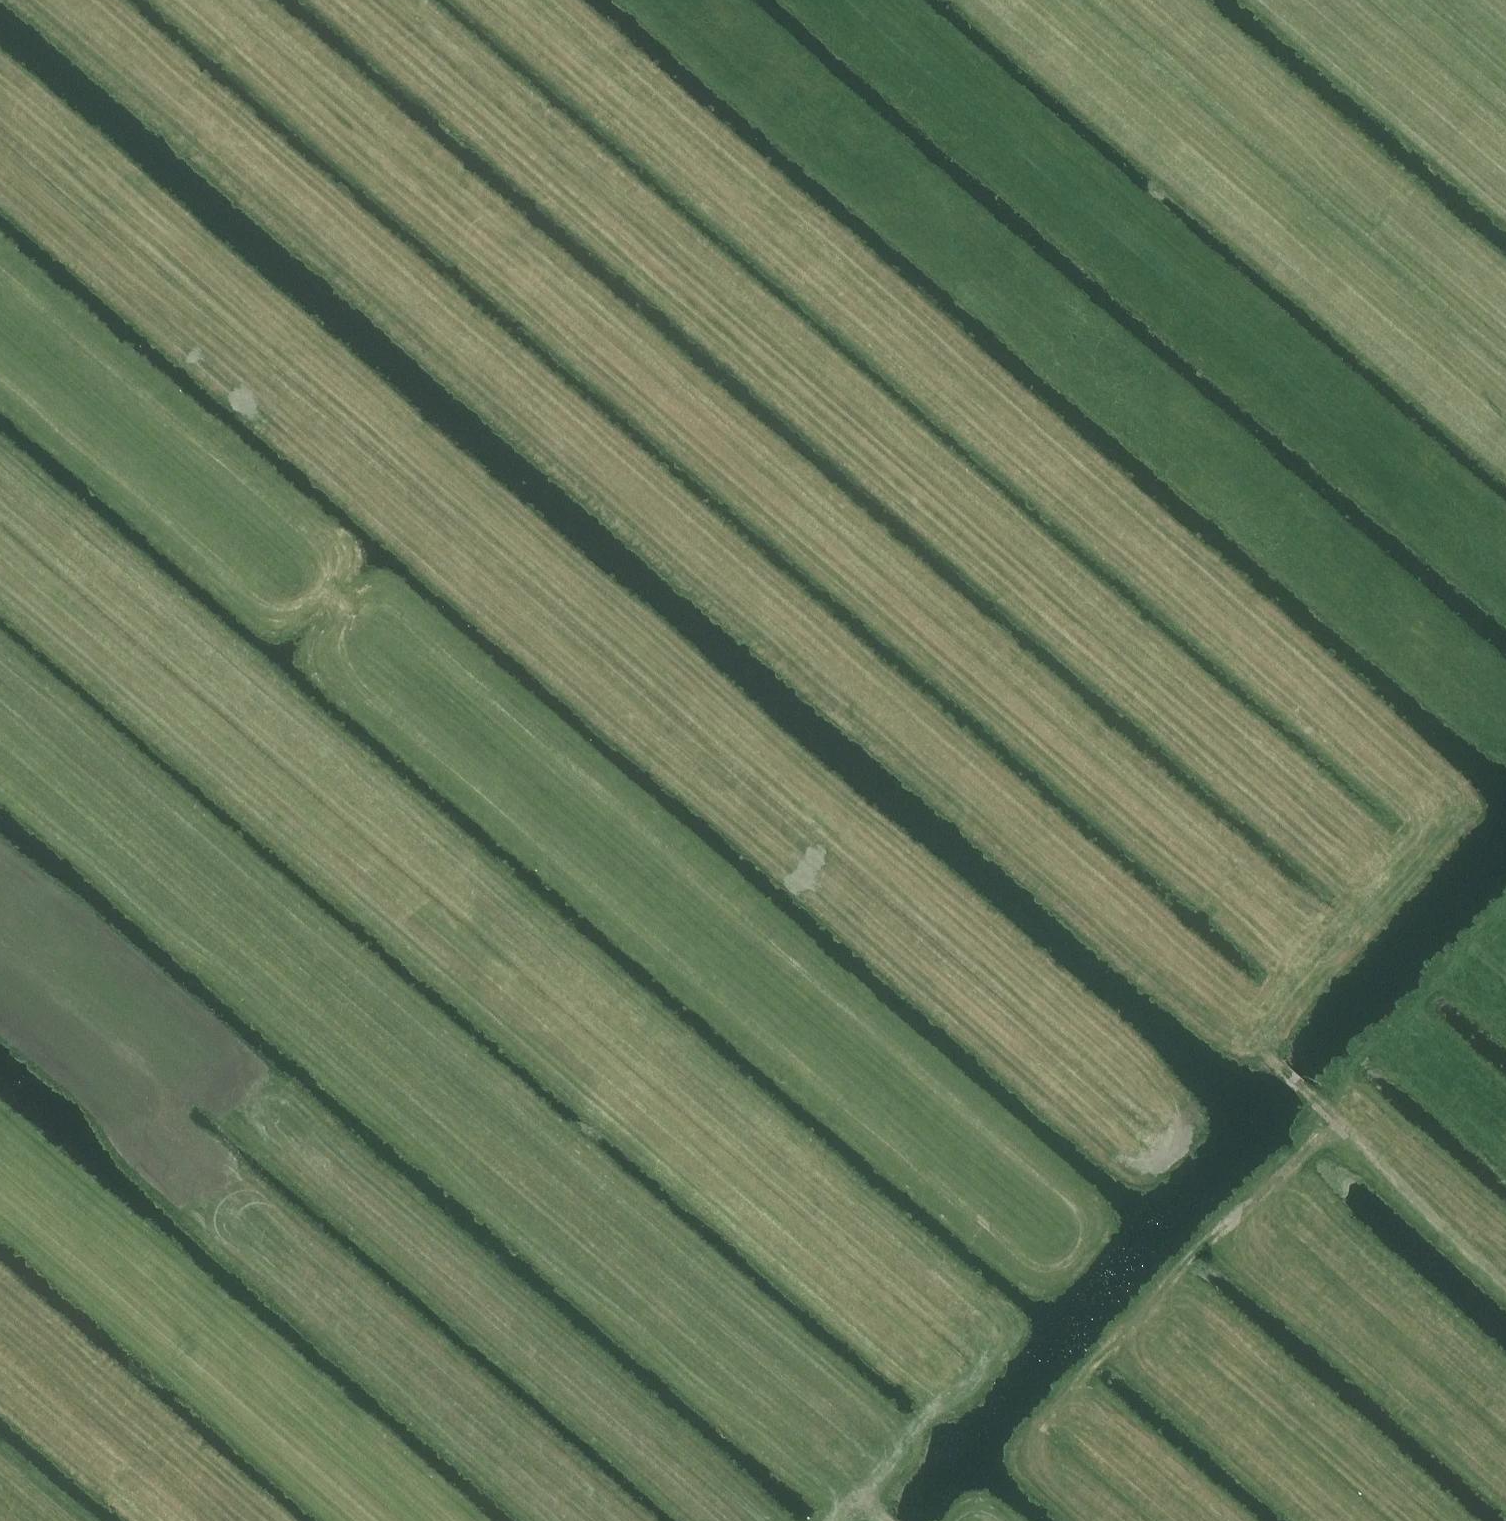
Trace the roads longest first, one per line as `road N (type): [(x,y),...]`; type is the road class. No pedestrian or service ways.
road 1 (track): [(1258,1047),(1415,1213),(1505,1290)]

